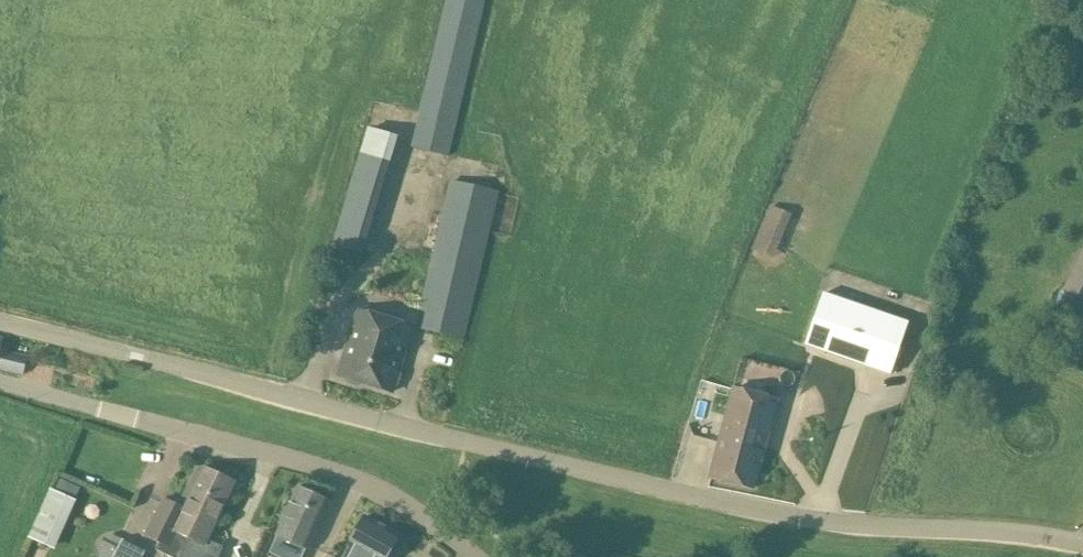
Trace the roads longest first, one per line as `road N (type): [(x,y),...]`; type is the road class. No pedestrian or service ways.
road 1 (tertiary): [(1082,543),(782,515),(0,325)]
road 2 (unclassified): [(0,382),(341,474),(412,507),(477,556)]

